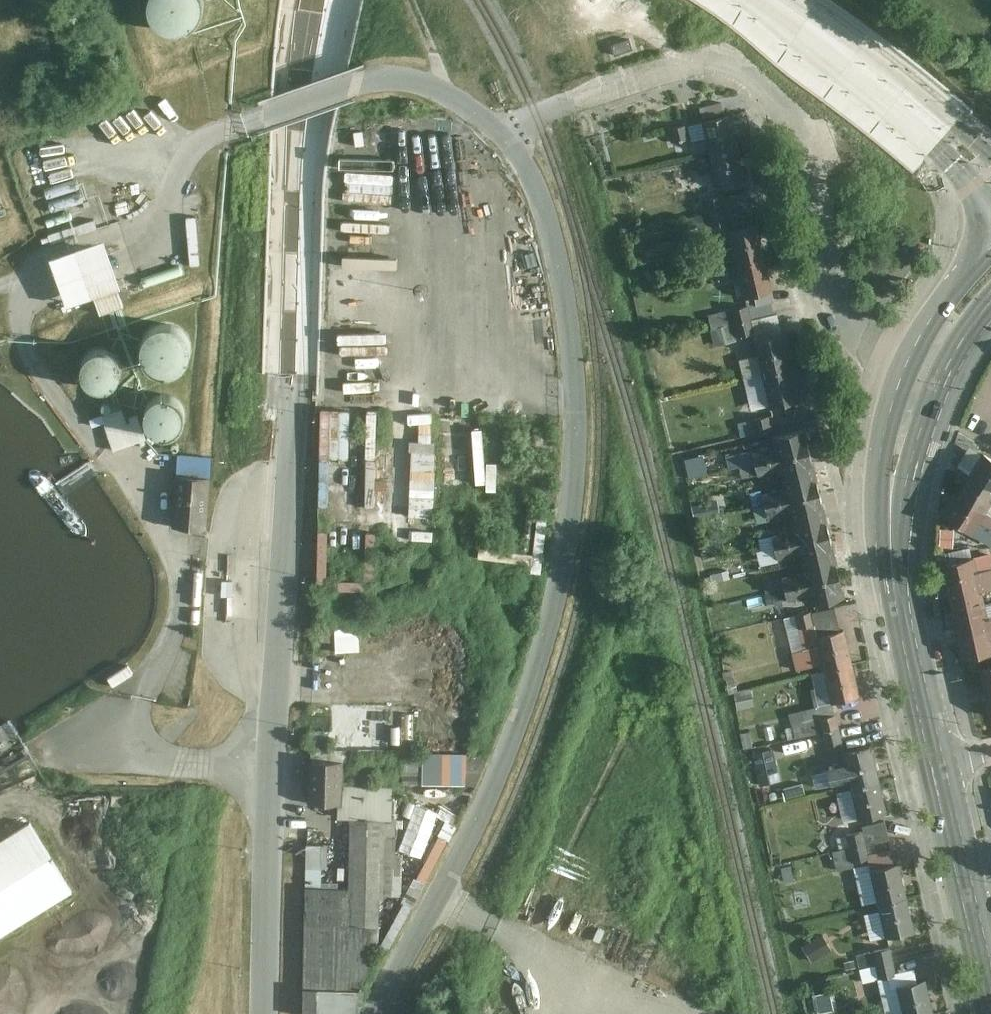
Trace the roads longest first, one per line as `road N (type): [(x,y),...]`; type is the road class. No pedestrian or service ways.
road 1 (residential): [(323,0),(299,164),(271,1013)]
road 2 (secondary): [(990,280),(930,364),(896,475),(893,575),(935,771)]
road 3 (secondary): [(761,0),(895,95),(990,179)]
road 4 (secondary): [(935,771),(990,1006)]

